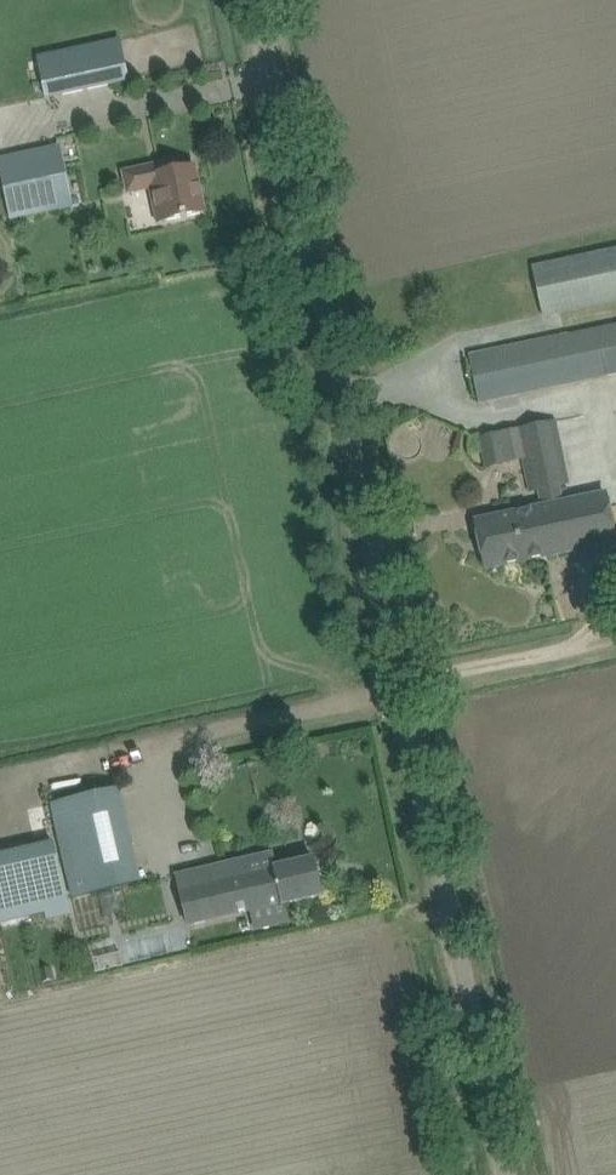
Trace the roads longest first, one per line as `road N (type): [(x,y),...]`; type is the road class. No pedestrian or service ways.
road 1 (unclassified): [(506,1174),(256,0)]

